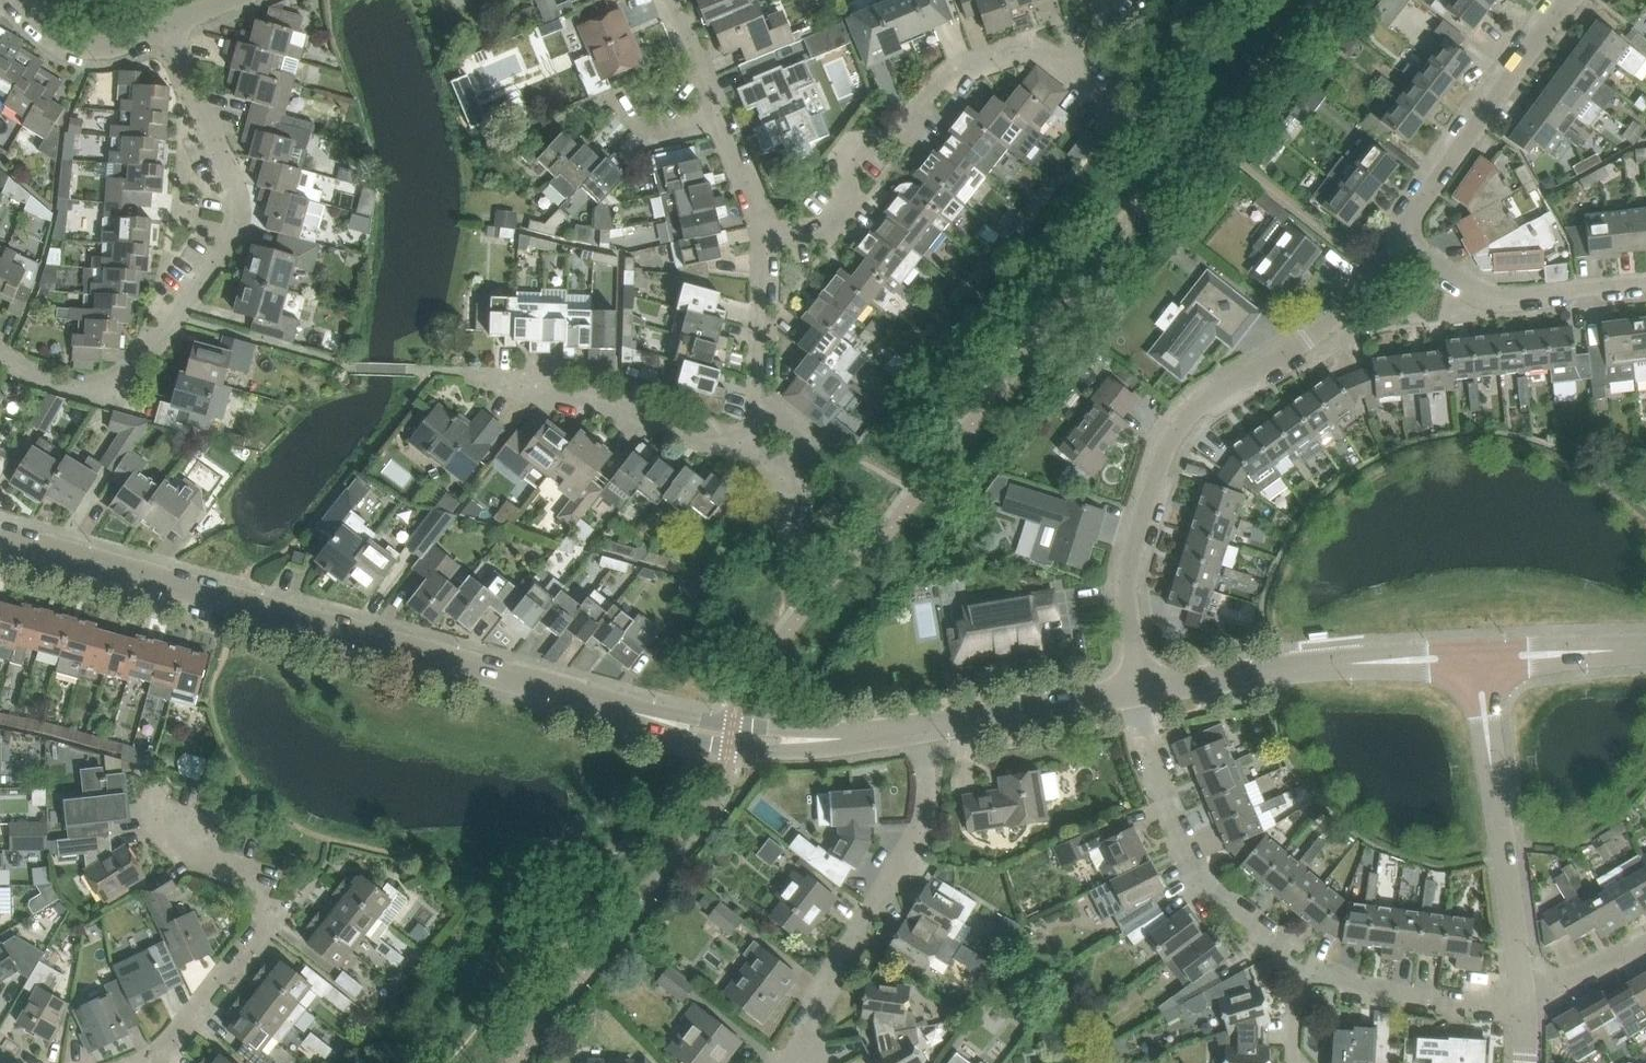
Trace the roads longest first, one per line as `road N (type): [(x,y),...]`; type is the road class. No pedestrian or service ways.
road 1 (unclassified): [(758,737),(0,539)]
road 2 (residential): [(1403,229),(1325,327),(1210,391),(1170,436),(1134,545),(1130,620),(1140,686)]
road 3 (residential): [(0,348),(40,381),(100,388),(122,375),(233,243),(241,204),(229,162),(166,30)]
road 4 (residential): [(760,229),(828,224),(848,199),(847,147),(900,132),(942,80),(984,56),(1031,49),(1070,74),(1118,0)]
road 5 (residential): [(146,1062),(167,1053),(259,936),(279,924),(196,853),(146,796)]
road 6 (residential): [(782,1056),(922,833),(927,800),(915,728)]
road 7 (unclassified): [(1478,656),(1524,999)]
road 8 (residential): [(1305,971),(1260,943),(1213,898),(1170,814),(1140,686)]
road 9 (unclassified): [(1140,686),(1309,664),(1478,656)]
road 10 (residential): [(752,446),(730,448),(466,371)]
road 11 (residential): [(1572,0),(1403,229)]
road 12 (residential): [(1645,283),(1506,300),(1468,290),(1403,229)]
road 13 (residential): [(667,0),(686,24),(714,92),(708,107),(723,147),(740,157),(760,229)]
road 14 (unclassified): [(915,728),(1140,686)]
road 15 (residential): [(1524,999),(1384,996),(1305,971)]
road 16 (residential): [(760,229),(757,401),(766,418)]
road 17 (residential): [(166,30),(117,52),(94,53),(65,41),(21,0)]
road 18 (unclassified): [(1478,656),(1645,649)]
road 19 (unclassified): [(758,737),(915,728)]
road 20 (residential): [(1524,999),(1645,940)]
road 21 (residential): [(752,446),(777,466),(802,450),(797,423),(766,418)]

